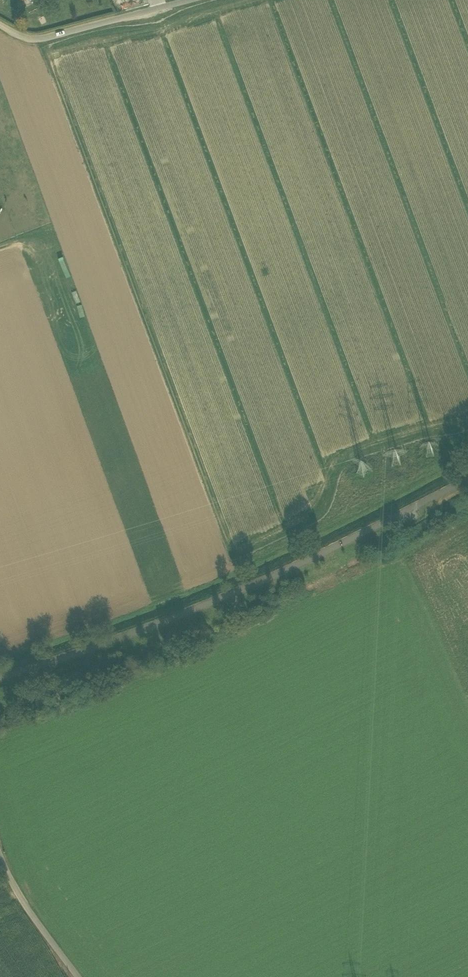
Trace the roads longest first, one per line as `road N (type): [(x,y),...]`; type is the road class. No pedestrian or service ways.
road 1 (unclassified): [(0,23),(30,41),(186,0)]
road 2 (unclassified): [(0,853),(22,903),(77,976)]

